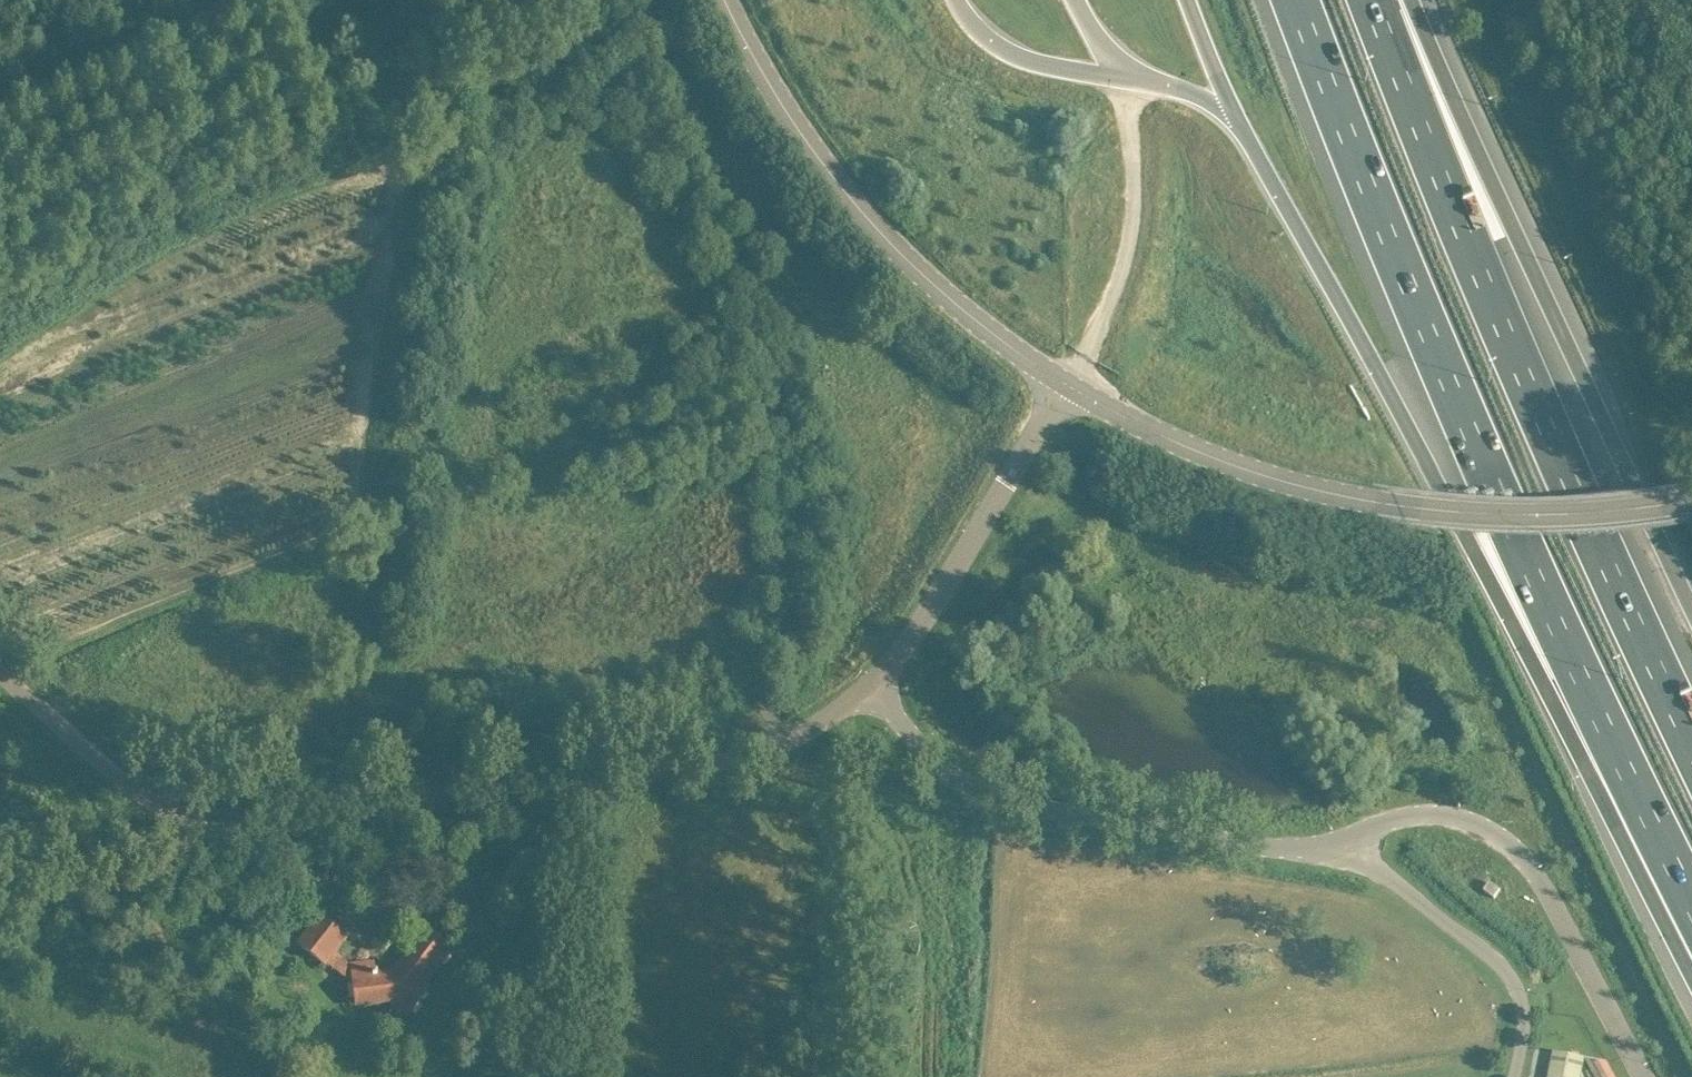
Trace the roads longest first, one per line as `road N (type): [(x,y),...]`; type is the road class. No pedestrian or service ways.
road 1 (motorway): [(1299,0),(1493,484),(1691,899)]
road 2 (motorway): [(1240,128),(1423,451),(1691,974)]
road 3 (unclassified): [(869,684),(812,727),(724,765),(214,821),(176,814),(133,790),(0,672)]
road 4 (motorway): [(1691,736),(1532,387),(1376,0)]
road 5 (motorway): [(1691,606),(1407,0)]
road 6 (tertiary): [(1691,502),(1546,515),(1382,505),(1208,455),(1065,384)]
road 7 (tertiary): [(1065,384),(902,255),(847,193),(768,81),(725,0)]
road 8 (unclassified): [(1343,848),(1297,851),(1050,812),(961,763),(869,684)]
road 9 (unclassified): [(1645,1076),(1541,878),(1502,837),(1470,821),(1426,813),(1389,821),(1343,848)]
road 10 (unclassified): [(869,684),(912,637),(1065,384)]
road 11 (unclassified): [(1517,1076),(1526,1037),(1522,997),(1500,962),(1343,848)]

